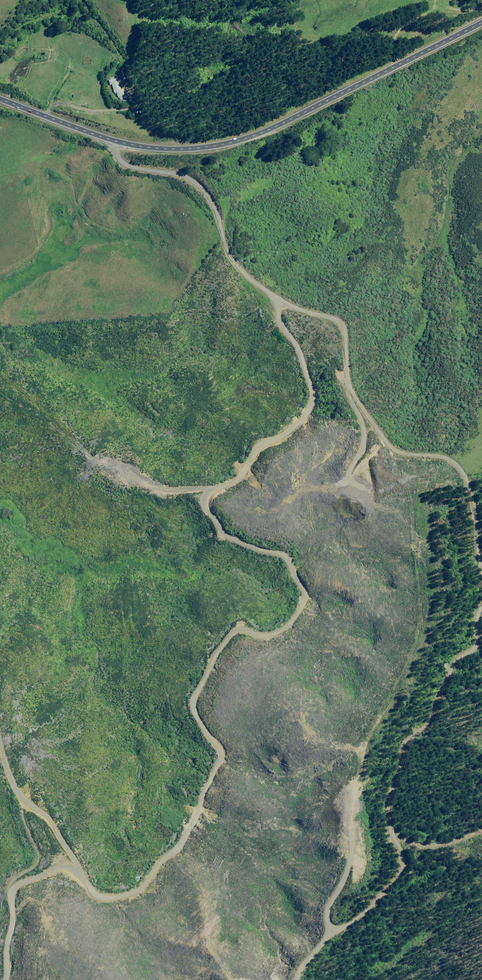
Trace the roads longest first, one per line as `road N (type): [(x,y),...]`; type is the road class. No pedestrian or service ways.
road 1 (track): [(219,218),(227,249),(269,288),(317,393),(297,425),(206,495),(212,520),(229,539),(288,560),(304,595),(277,633),(238,629),(211,665),(193,704),(195,724),(218,752),(218,776),(180,847),(146,884),(109,899),(64,866),(17,883),(4,979)]
road 2 (track): [(481,605),(474,646),(456,658),(428,722),(401,745),(389,816),(402,869),(378,899),(329,935),(297,979)]
road 3 (primary): [(105,138),(156,148),(240,140),(481,22)]
road 4 (track): [(270,294),(337,320),(348,341),(347,382),(393,451),(445,457),(467,480),(481,568)]
road 5 (unclassified): [(105,138),(126,164),(196,183),(219,218)]

